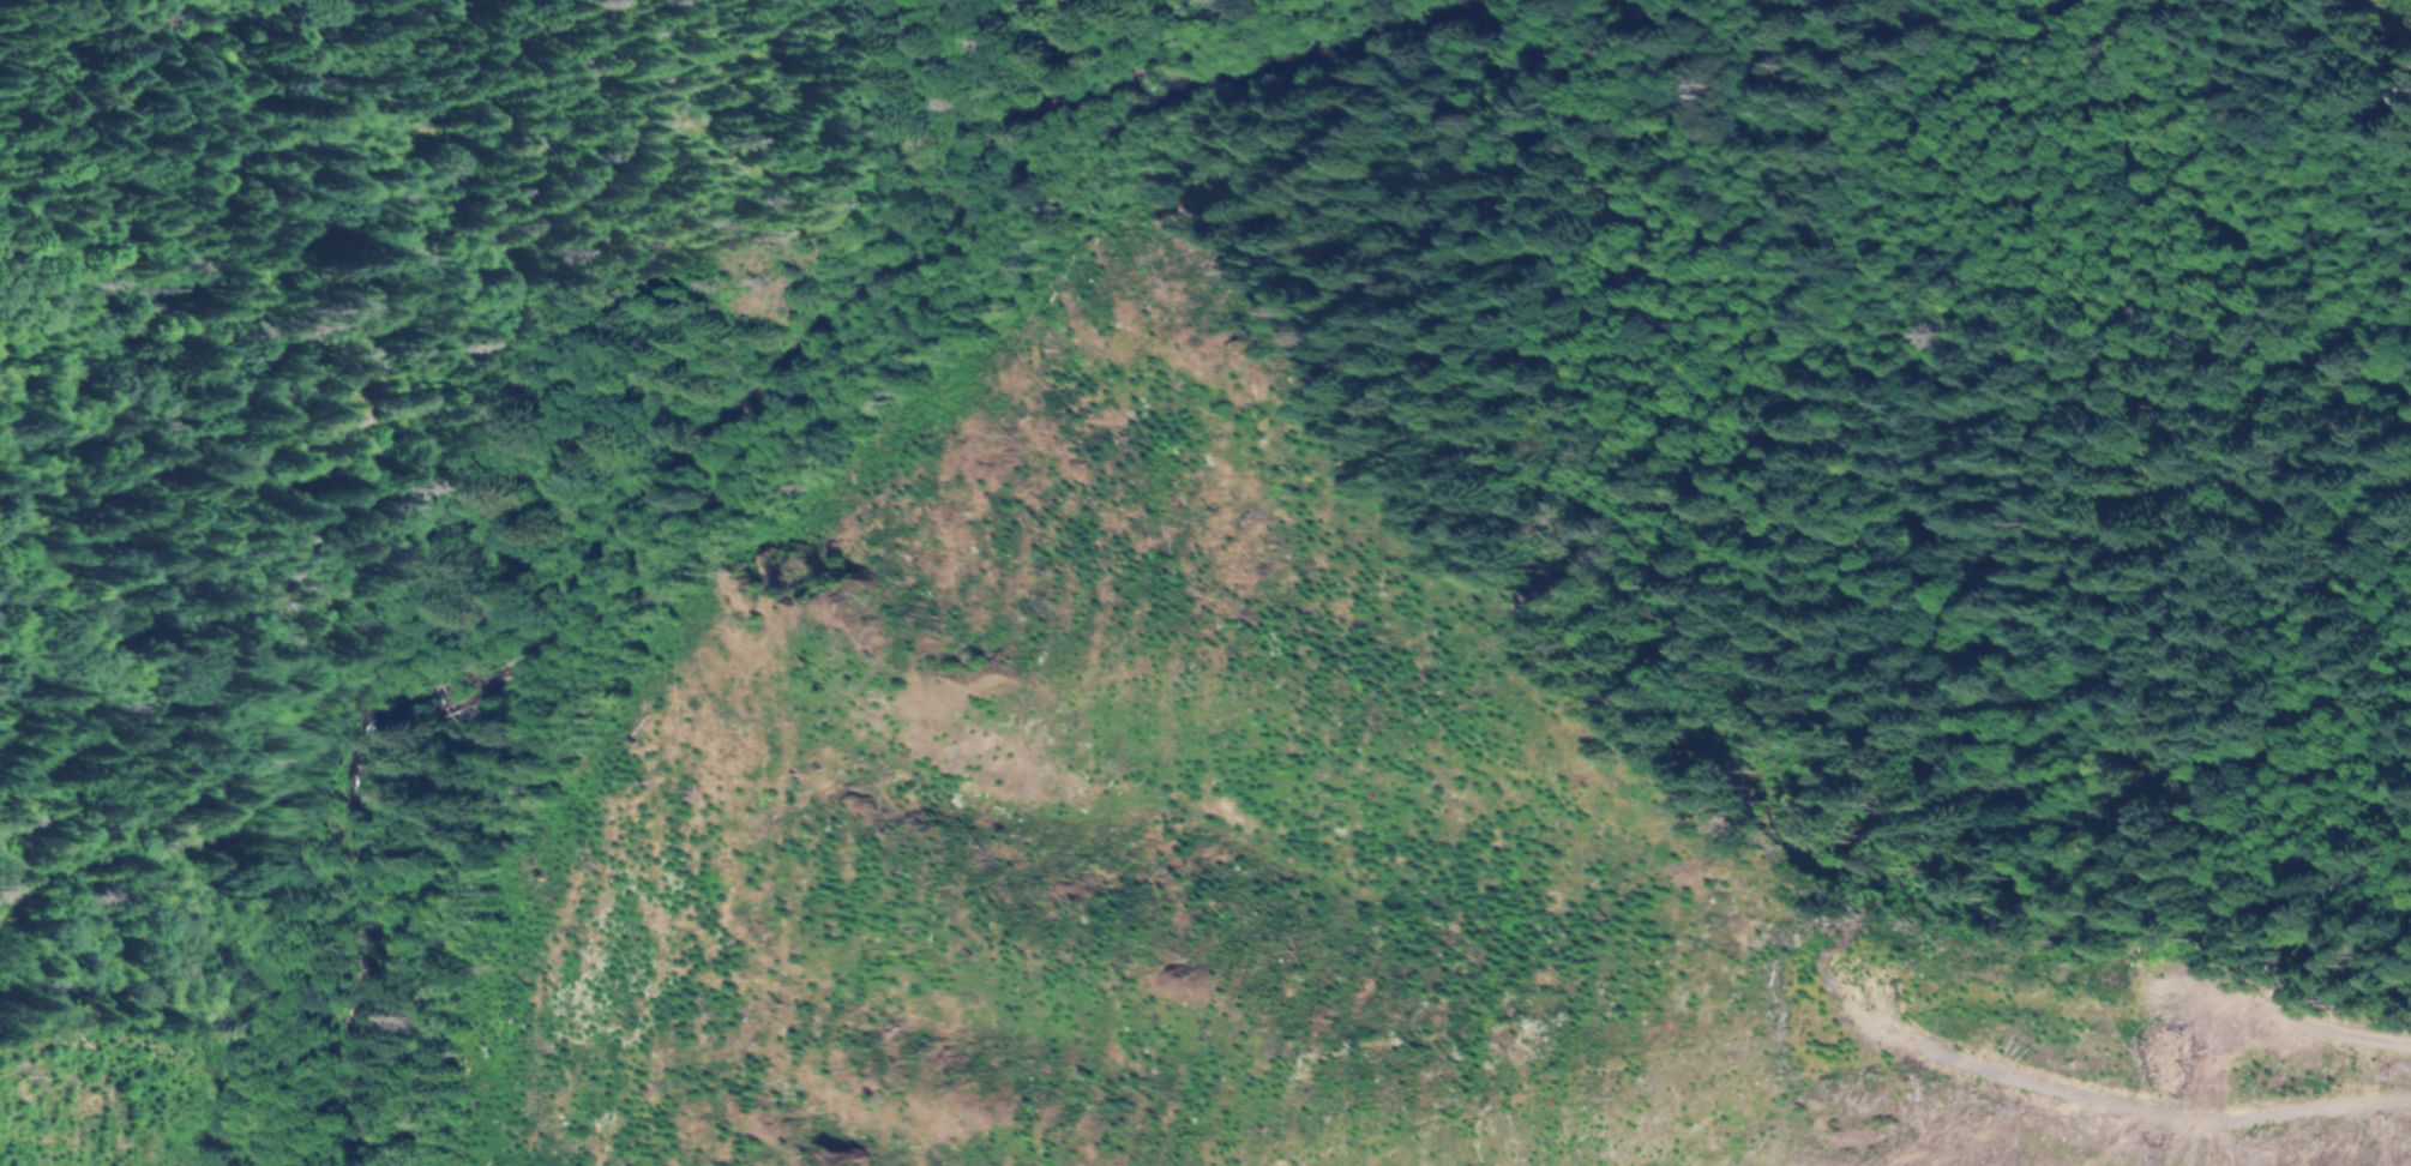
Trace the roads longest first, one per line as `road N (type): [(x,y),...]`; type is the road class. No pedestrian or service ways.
road 1 (track): [(2410,1039),(2327,1023),(2208,975)]

